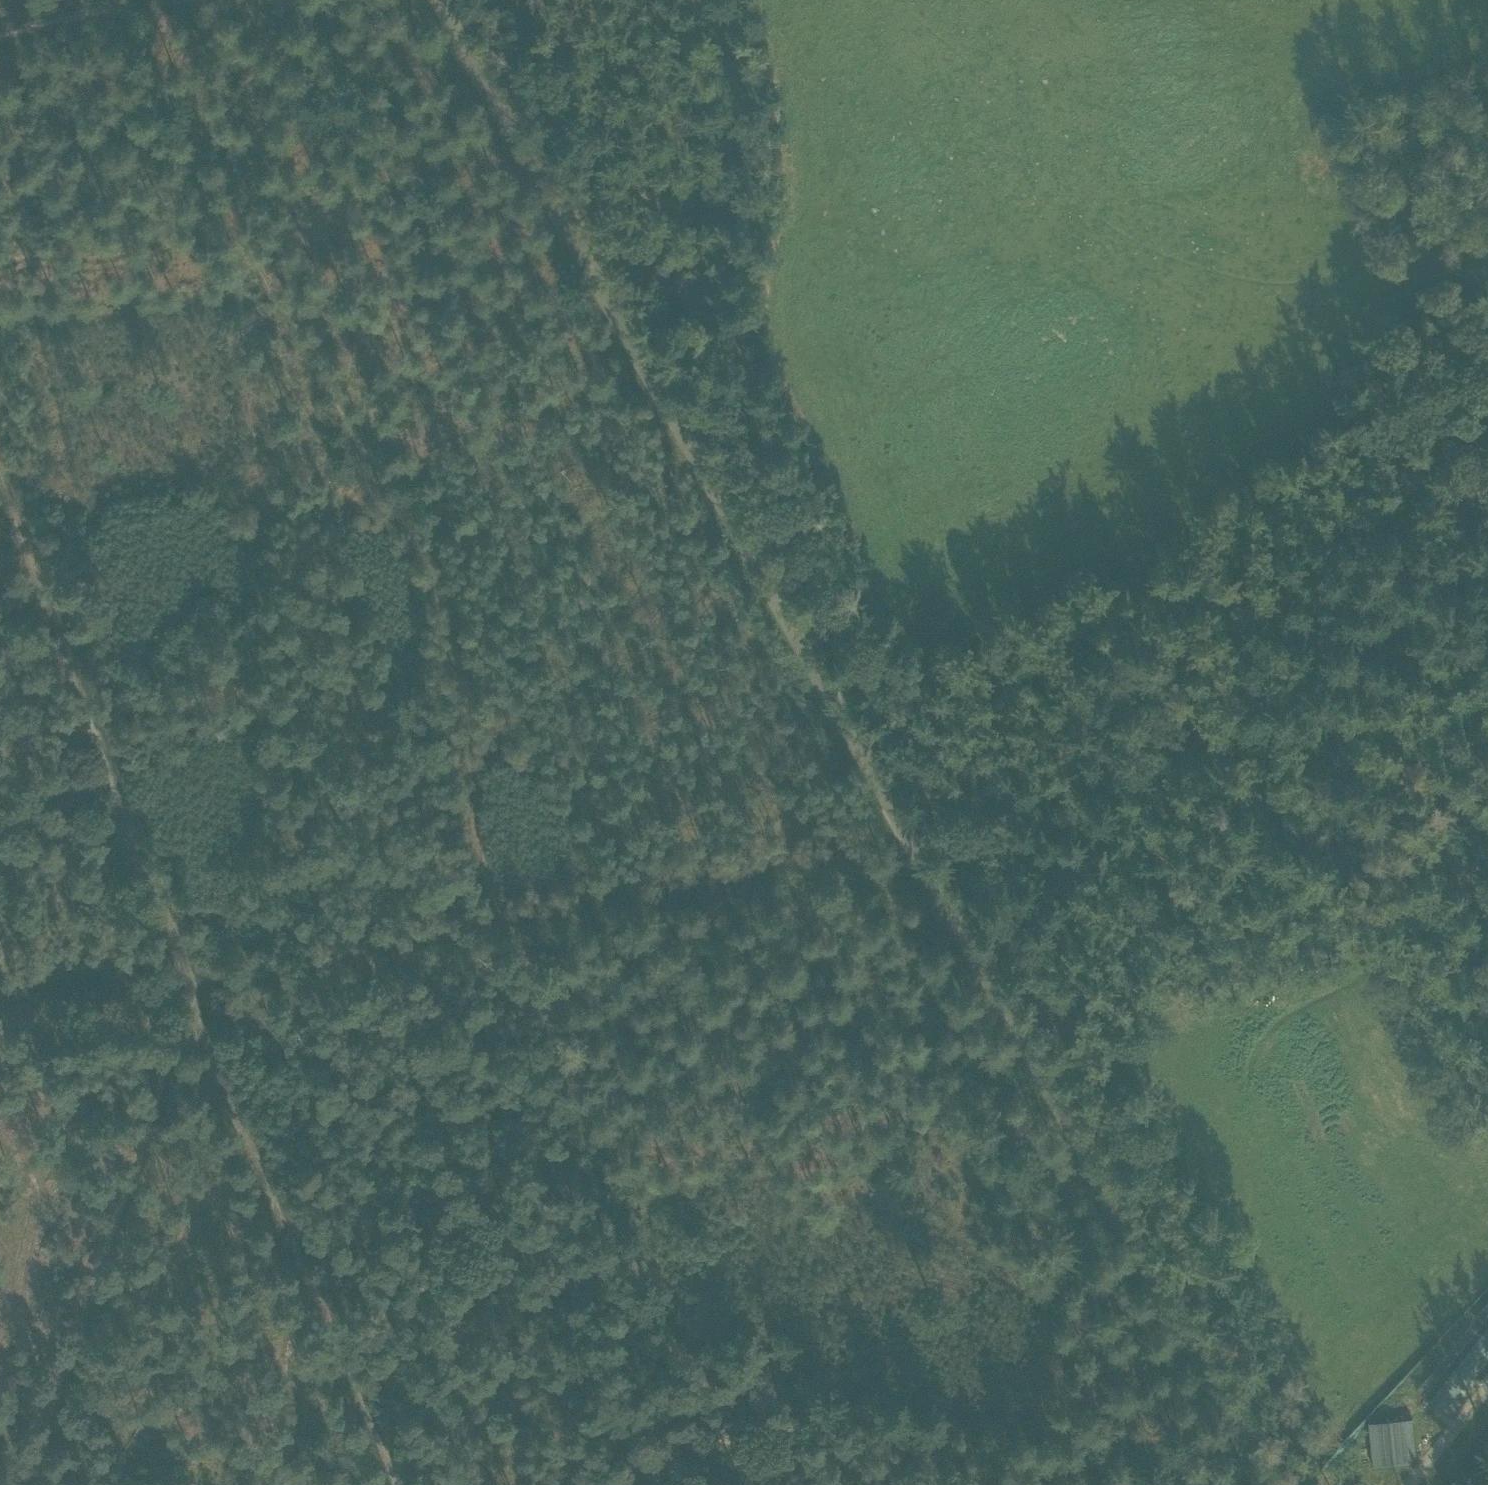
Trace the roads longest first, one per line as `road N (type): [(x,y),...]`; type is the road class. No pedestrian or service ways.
road 1 (unclassified): [(1272,1484),(442,0)]
road 2 (track): [(0,1000),(190,993),(904,837)]
road 3 (track): [(190,993),(0,467)]
road 4 (track): [(396,1484),(190,993)]
road 5 (track): [(141,1160),(190,993)]
road 6 (track): [(0,44),(161,0)]

